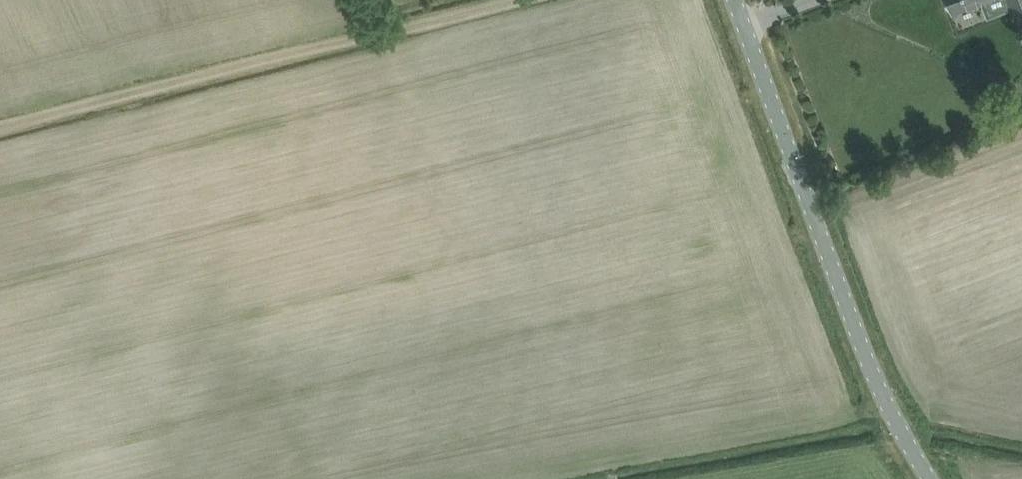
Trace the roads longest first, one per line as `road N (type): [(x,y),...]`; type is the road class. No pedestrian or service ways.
road 1 (track): [(0,126),(530,0)]
road 2 (unclassified): [(924,478),(880,404),(730,0)]

